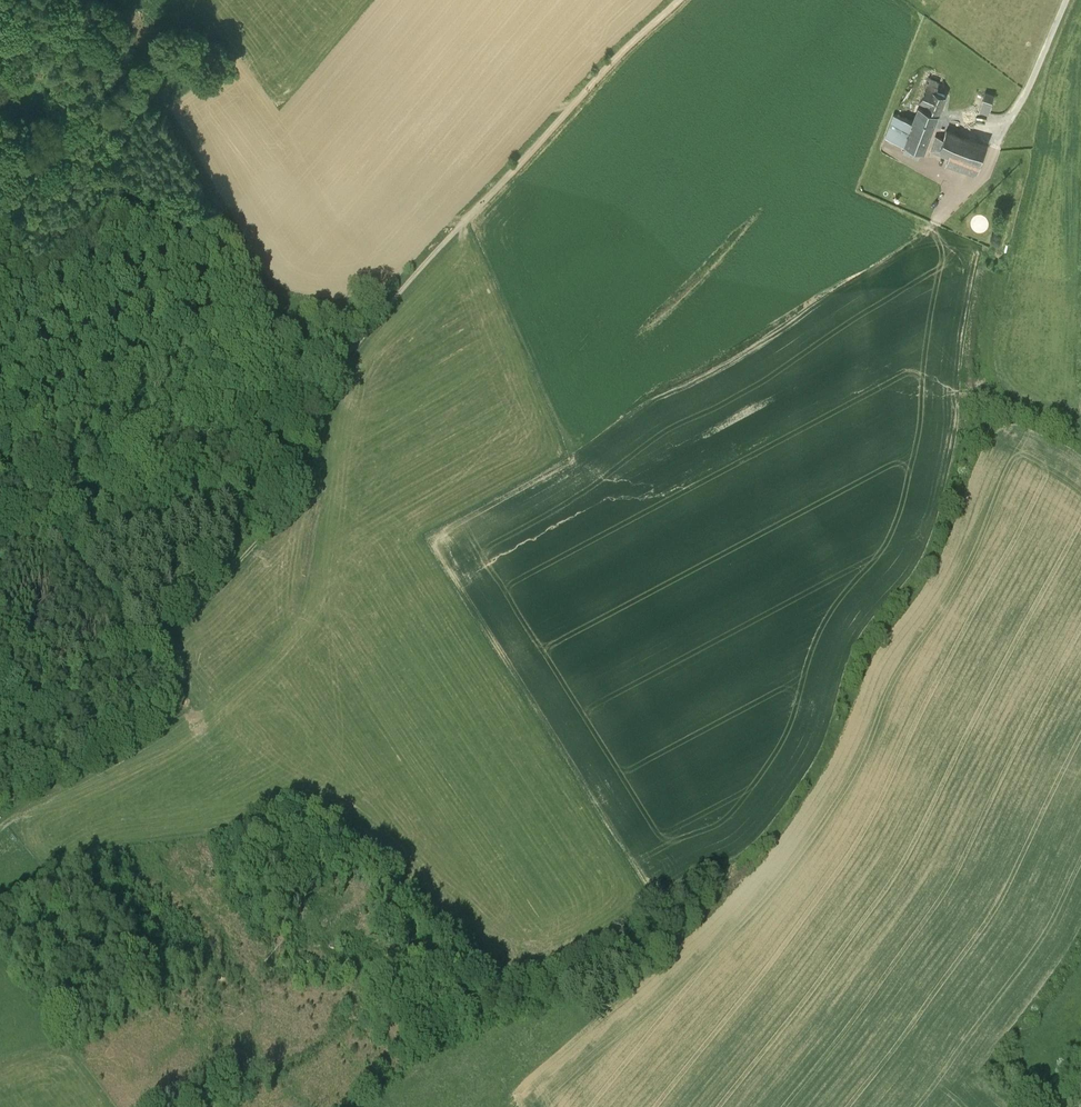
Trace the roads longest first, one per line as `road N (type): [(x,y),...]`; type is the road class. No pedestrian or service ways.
road 1 (track): [(0,742),(58,690),(182,617),(275,521),(309,478),(342,359)]
road 2 (track): [(342,359),(592,84),(680,0)]
road 3 (track): [(0,311),(220,234),(240,258),(287,365),(304,377),(342,359)]

